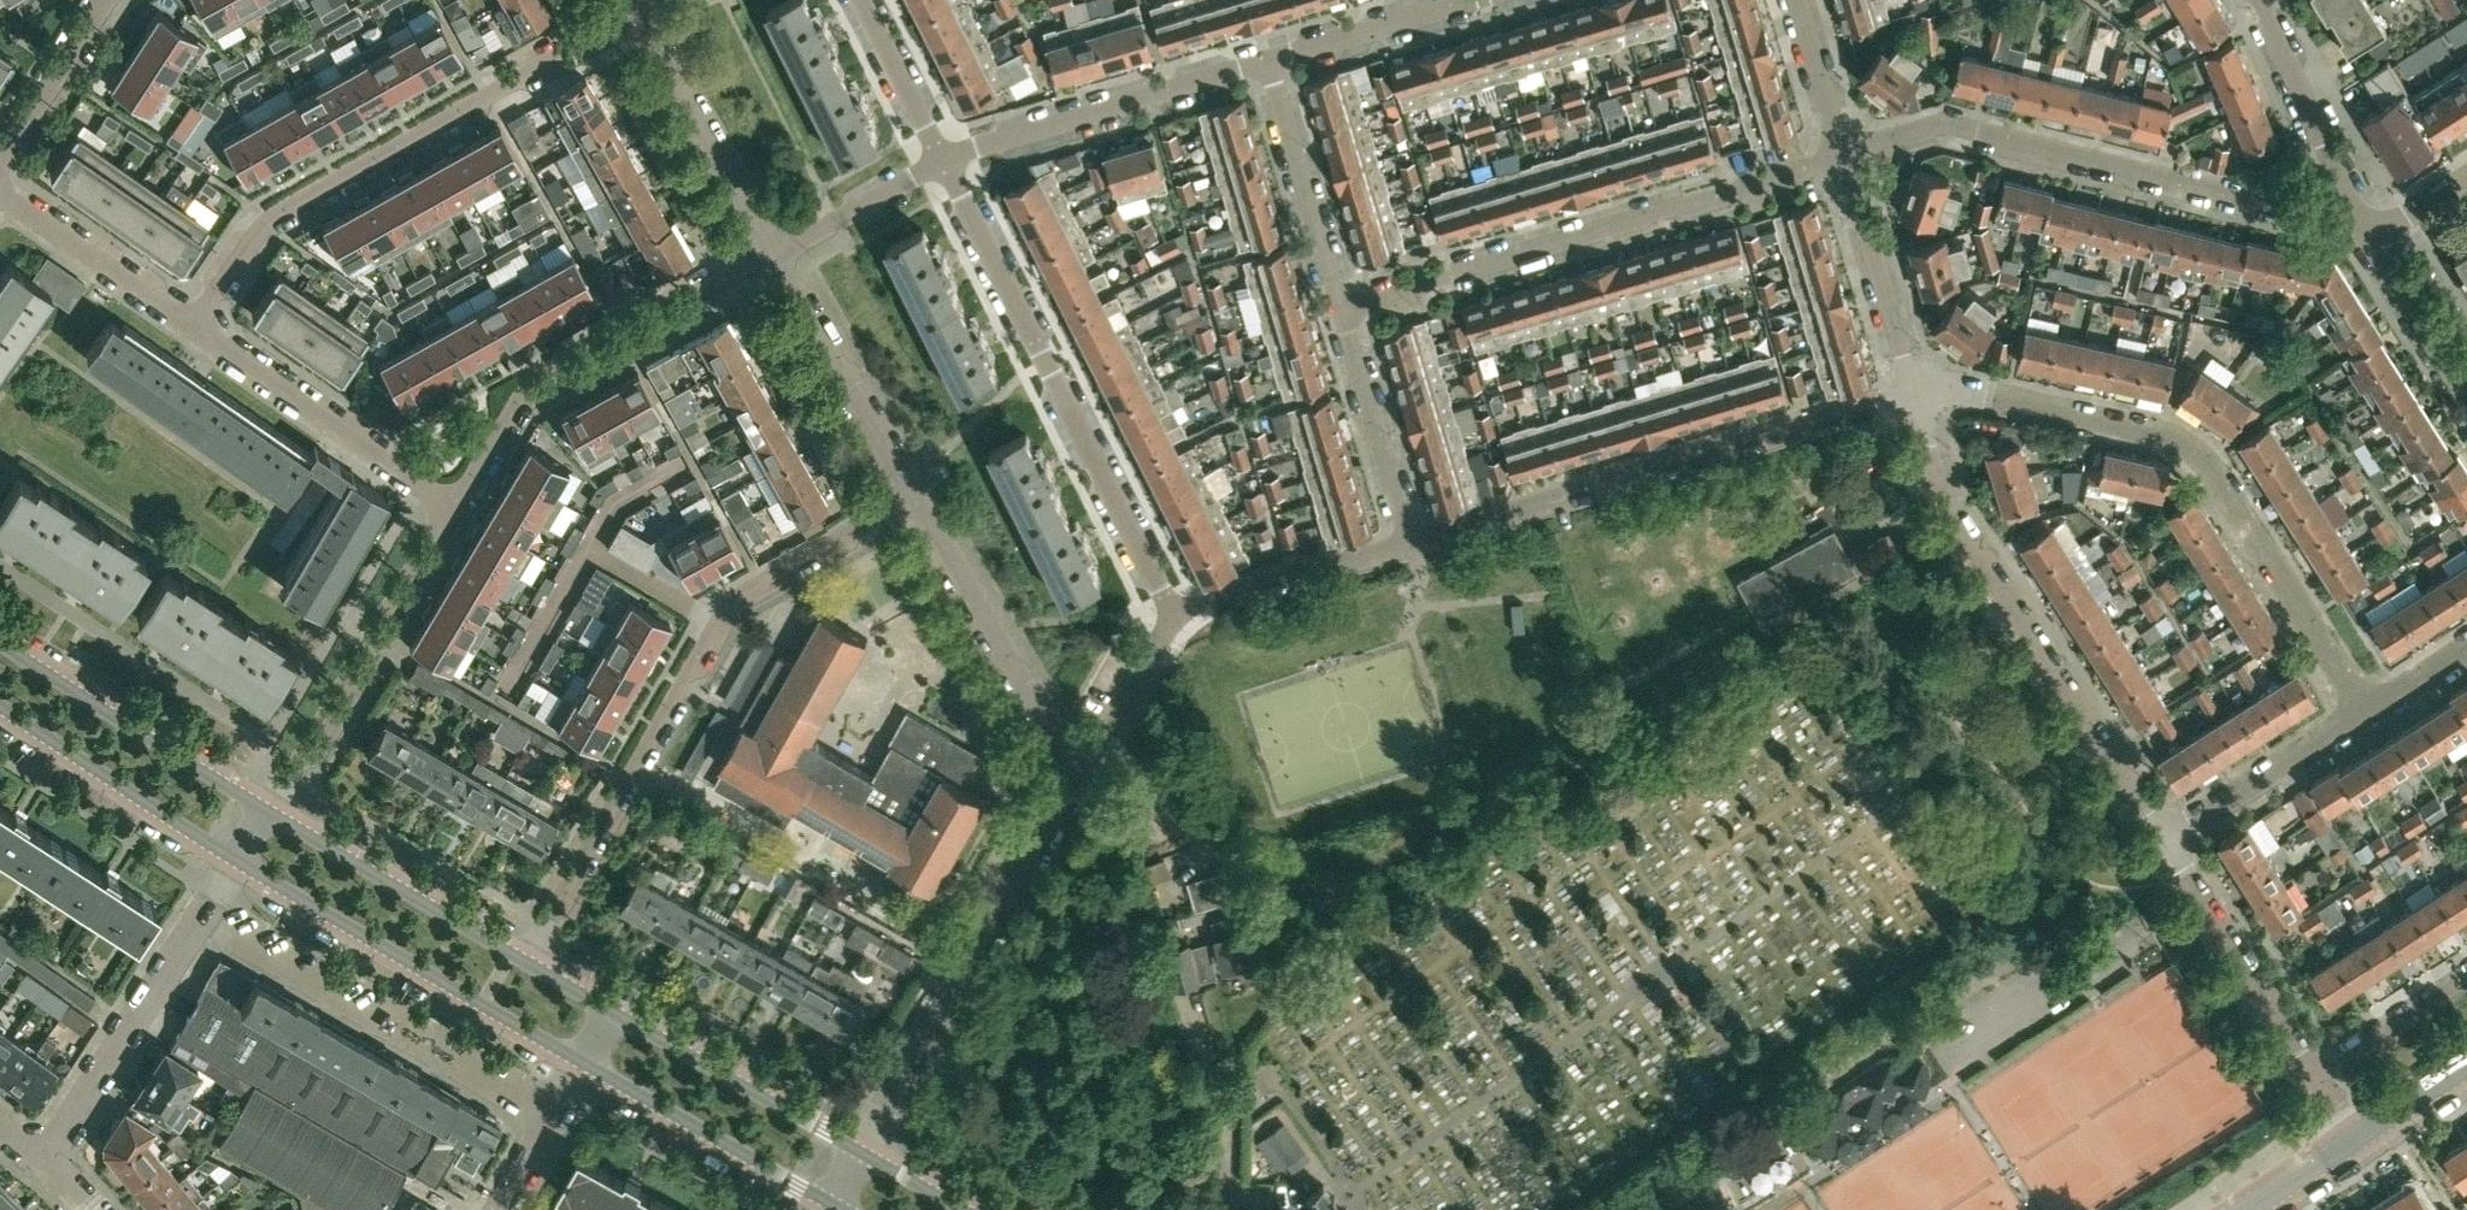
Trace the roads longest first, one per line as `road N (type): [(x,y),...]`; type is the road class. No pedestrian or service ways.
road 1 (residential): [(529,961),(734,595),(906,498)]
road 2 (residential): [(2367,713),(2202,458),(2161,429),(1958,386),(1913,392)]
road 3 (residential): [(193,326),(267,219),(637,6)]
road 4 (residential): [(1340,307),(1842,156)]
road 5 (residential): [(1411,538),(1913,392)]
road 6 (residential): [(2342,186),(2283,209),(1952,123),(1842,156)]
road 7 (residential): [(2161,843),(1943,499),(1913,392)]
road 8 (residential): [(1168,619),(941,161)]
road 9 (residential): [(857,1153),(1076,784)]
road 10 (residential): [(453,503),(528,386),(772,253)]
road 11 (tertiary): [(235,859),(583,1063)]
road 12 (residential): [(265,811),(453,503)]
road 13 (residential): [(44,1160),(235,859)]
road 14 (residential): [(941,161),(1267,60)]
road 15 (residential): [(1076,784),(930,514),(906,498)]
road 16 (residential): [(453,503),(193,326)]
road 17 (tertiary): [(265,811),(0,644)]
road 18 (tertiary): [(529,961),(265,811)]
road 19 (tertiary): [(583,1063),(831,1207)]
road 20 (tertiary): [(857,1153),(612,1013)]
road 21 (residential): [(772,253),(637,6)]
road 22 (tertiary): [(0,705),(235,859)]
road 23 (residential): [(906,498),(772,253)]
road 24 (residential): [(2316,1075),(2161,843)]
road 25 (residential): [(1340,307),(1267,60)]
road 26 (residential): [(1168,619),(1213,596),(1411,538)]
road 27 (residential): [(1913,392),(1842,156)]
road 28 (residential): [(2161,843),(2367,713)]
road 29 (residential): [(1411,538),(1340,307)]
road 30 (residential): [(193,326),(0,189)]
road 31 (residential): [(1267,60),(1464,0)]
road 32 (residential): [(2342,186),(2256,0)]
road 33 (residential): [(772,253),(941,161)]
road 34 (residential): [(0,160),(104,0)]
road 35 (residential): [(1076,784),(1168,619)]
road 36 (residential): [(941,161),(861,0)]
road 37 (residential): [(2466,396),(2371,244)]
road 38 (residential): [(2466,980),(2316,1075)]
road 39 (residential): [(583,1063),(502,1209)]
road 40 (residential): [(1842,156),(1794,0)]
road 41 (tertiary): [(2233,1209),(2352,1134)]
road 42 (tertiary): [(2352,1134),(2466,1061)]
road 43 (residential): [(2367,713),(2466,646)]

